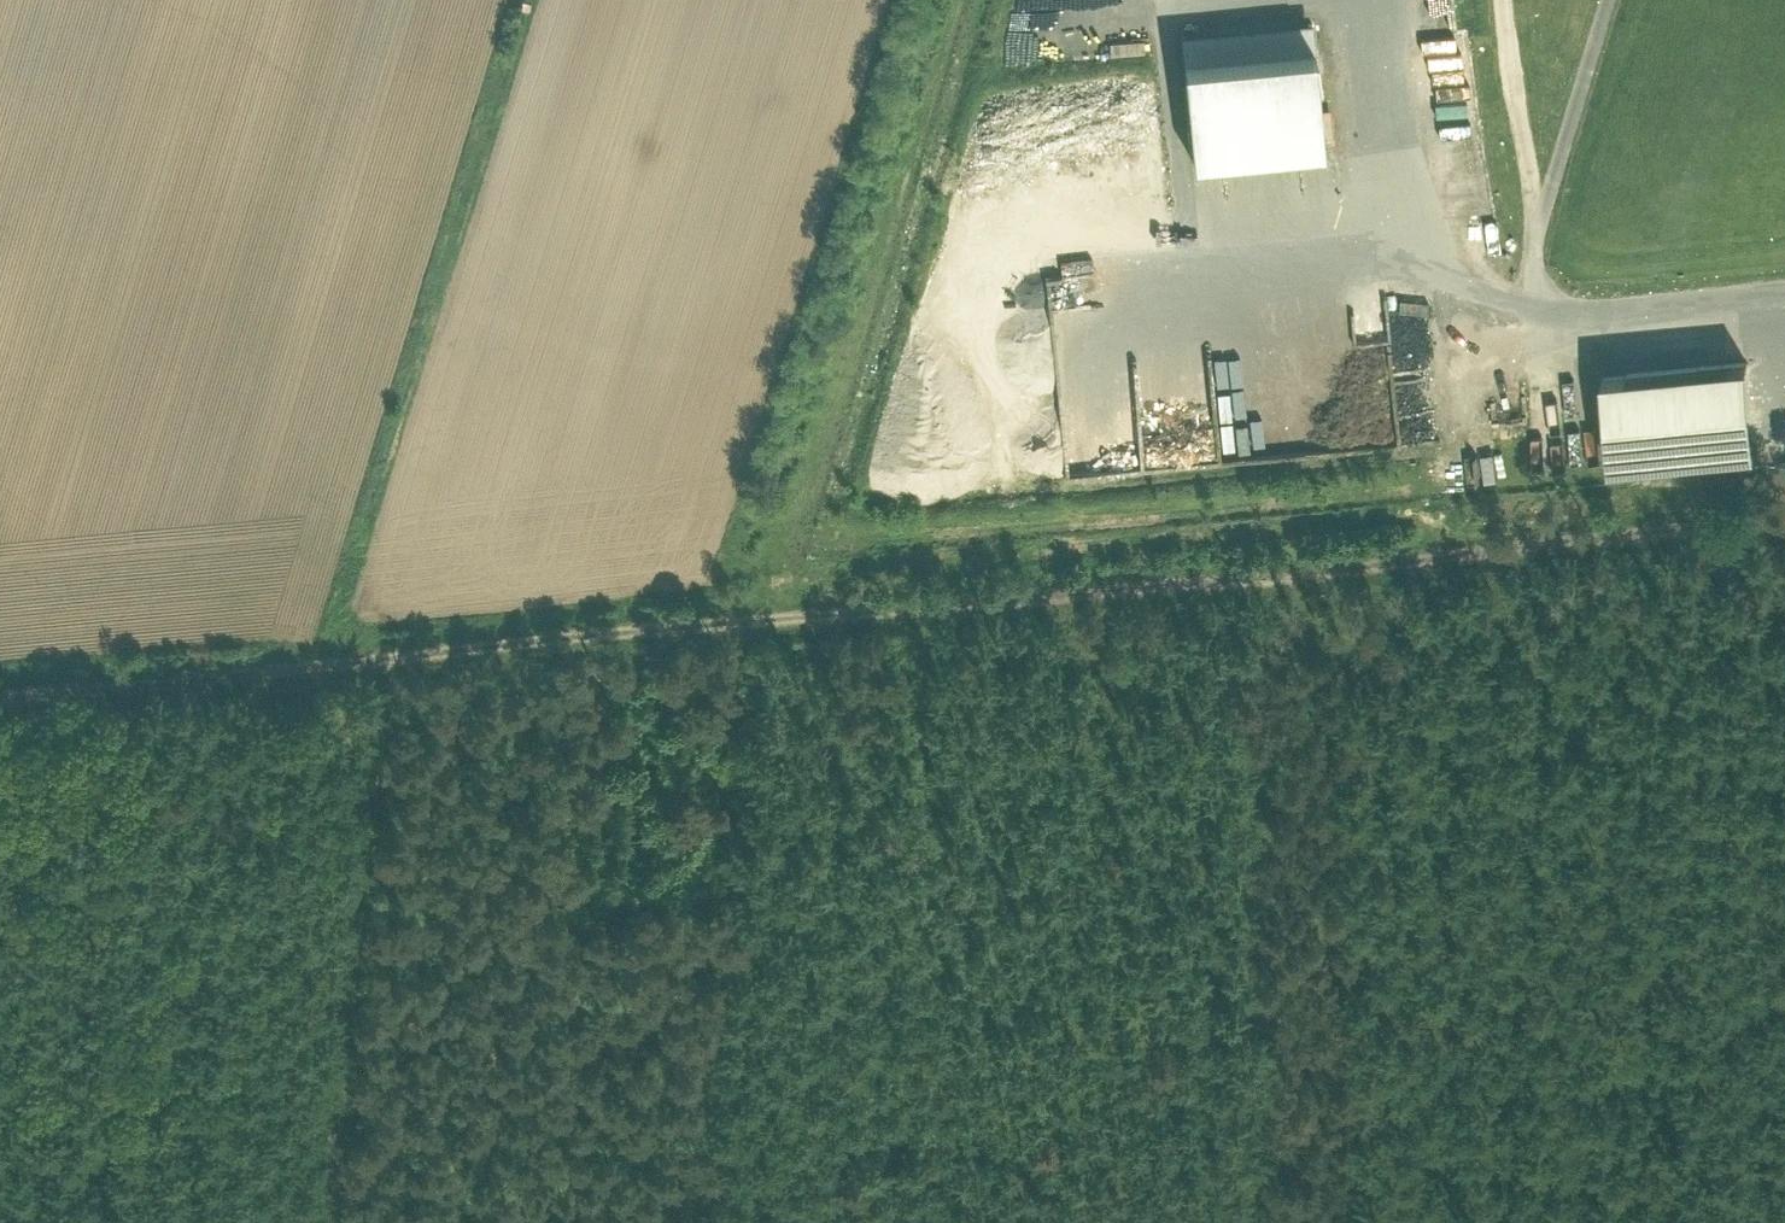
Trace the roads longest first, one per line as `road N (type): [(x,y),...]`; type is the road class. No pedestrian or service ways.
road 1 (track): [(0,700),(1784,520)]

